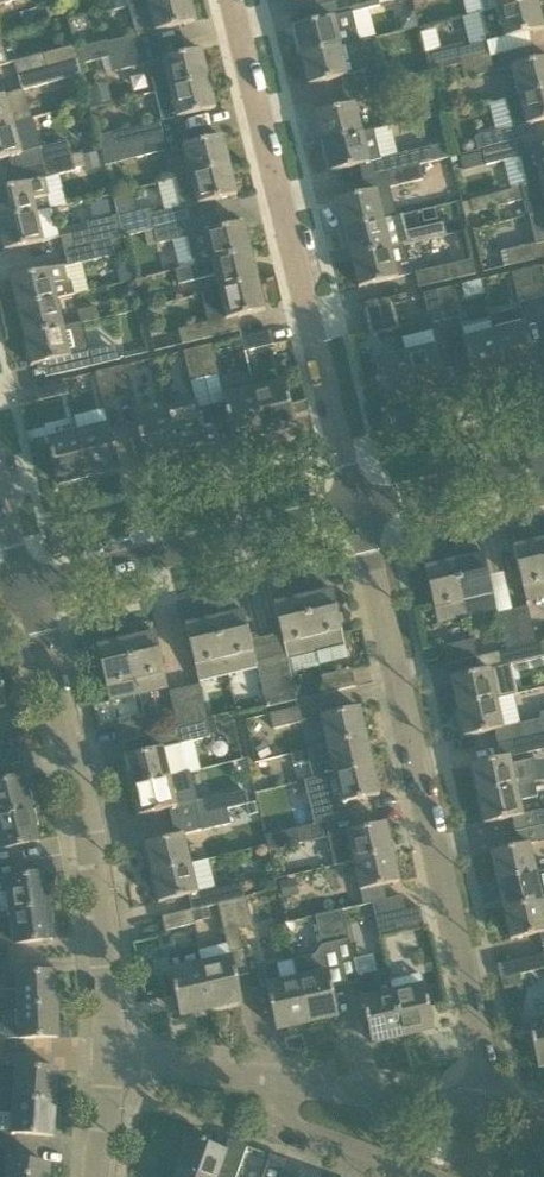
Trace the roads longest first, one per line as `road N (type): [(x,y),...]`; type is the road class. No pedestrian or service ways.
road 1 (residential): [(488,1112),(350,510)]
road 2 (residential): [(350,510),(226,0)]
road 3 (residential): [(113,1072),(30,587)]
road 4 (residential): [(30,587),(350,510)]
road 5 (residential): [(488,1112),(263,1087)]
road 6 (residential): [(350,510),(543,460)]
road 7 (residential): [(400,1176),(283,1134),(266,1118),(263,1087)]
road 8 (residential): [(263,1087),(113,1072)]
road 9 (residential): [(30,587),(0,470)]

